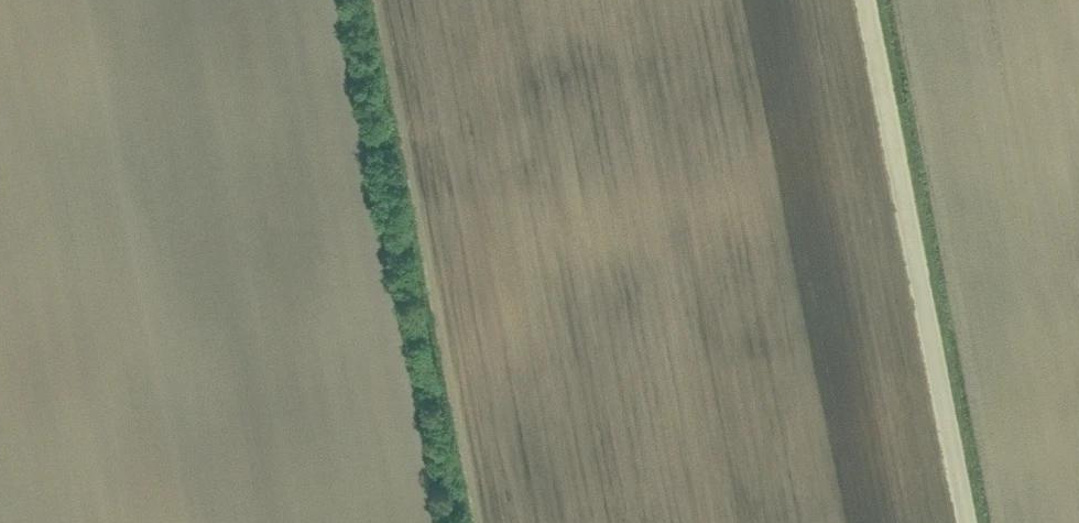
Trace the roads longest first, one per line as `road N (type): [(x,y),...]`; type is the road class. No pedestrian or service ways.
road 1 (track): [(963,522),(862,0)]

